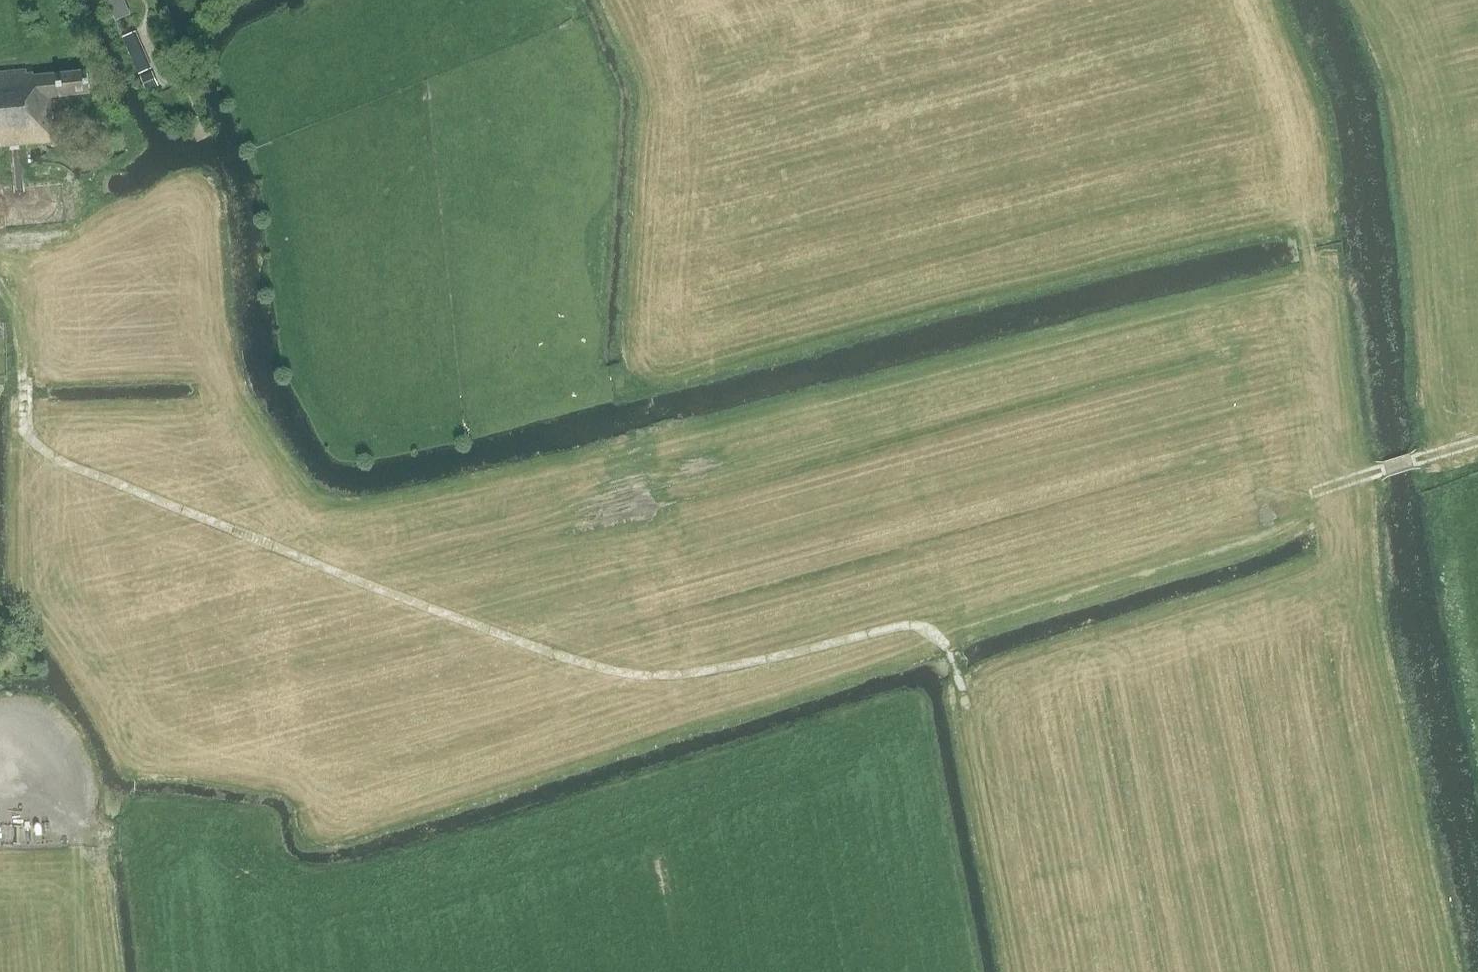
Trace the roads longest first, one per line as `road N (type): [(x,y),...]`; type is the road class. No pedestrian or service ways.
road 1 (track): [(0,288),(24,353),(28,435),(68,465),(598,668),(703,672),(890,628),(924,628),(949,654),(968,709)]
road 2 (track): [(0,712),(33,720),(57,740),(63,760),(57,785),(38,799),(12,797),(0,786)]
road 3 (track): [(1313,491),(1477,441)]

